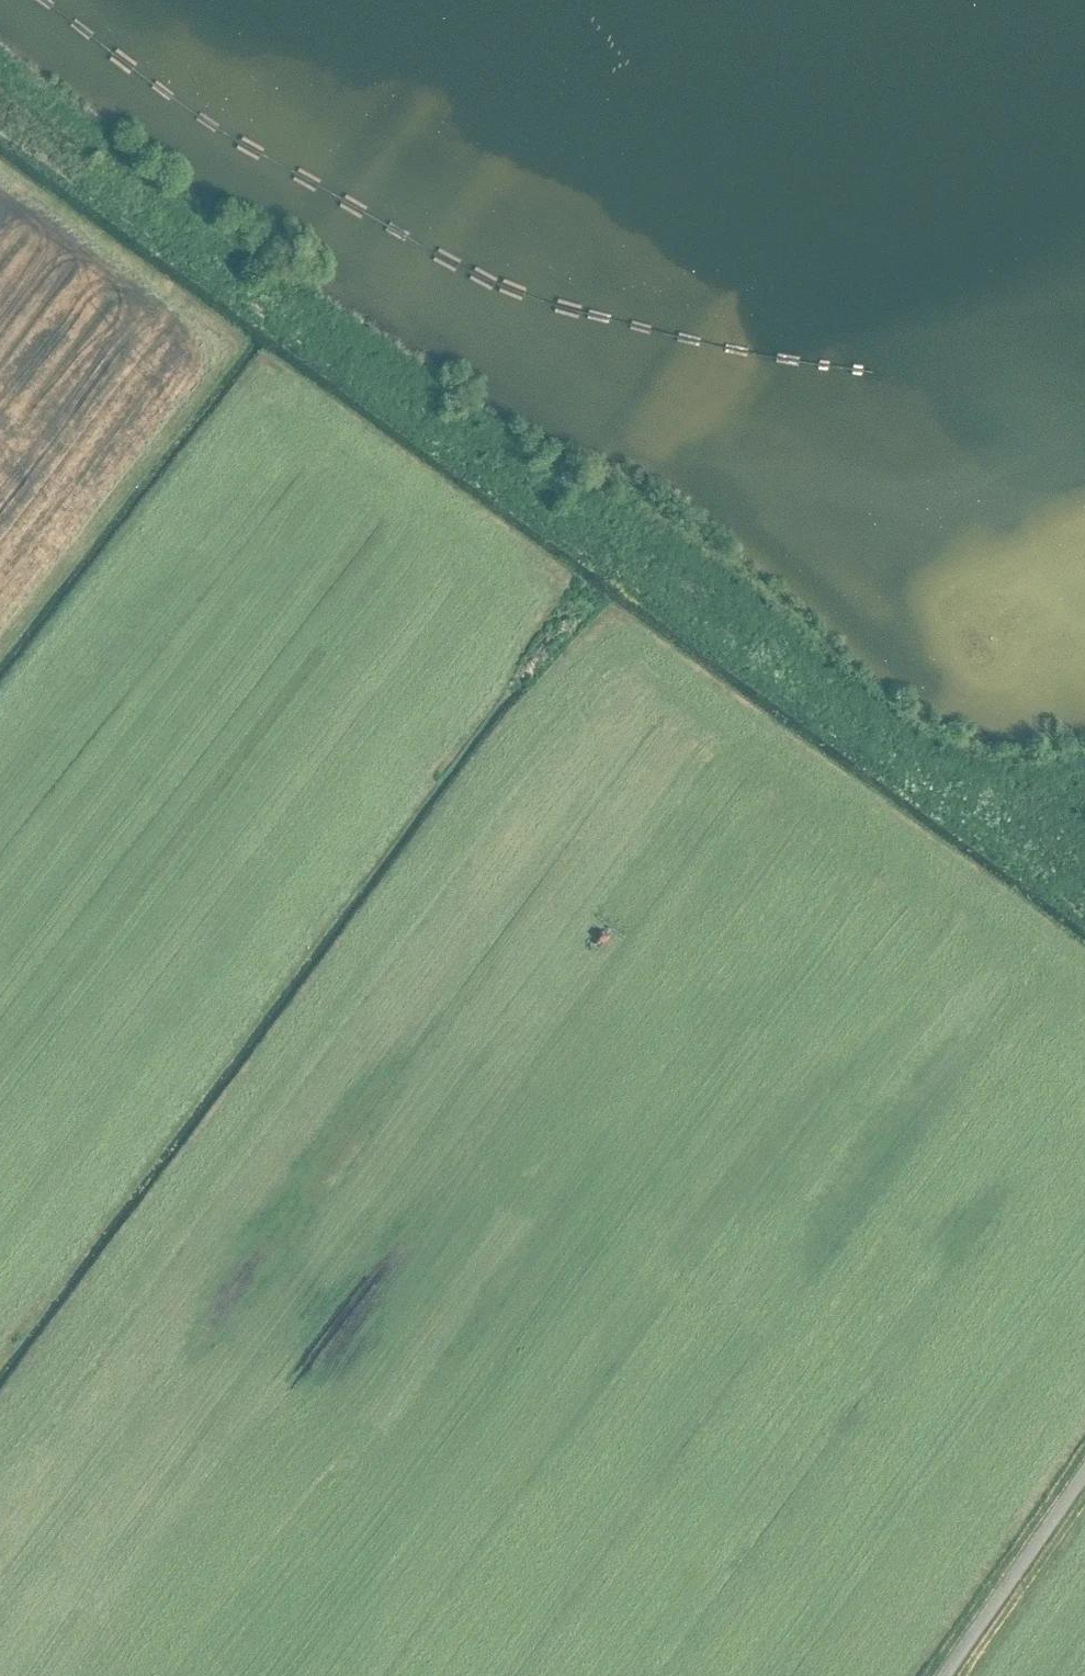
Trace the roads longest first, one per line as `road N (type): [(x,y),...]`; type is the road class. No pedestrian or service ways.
road 1 (unclassified): [(1084,1470),(941,1675)]

